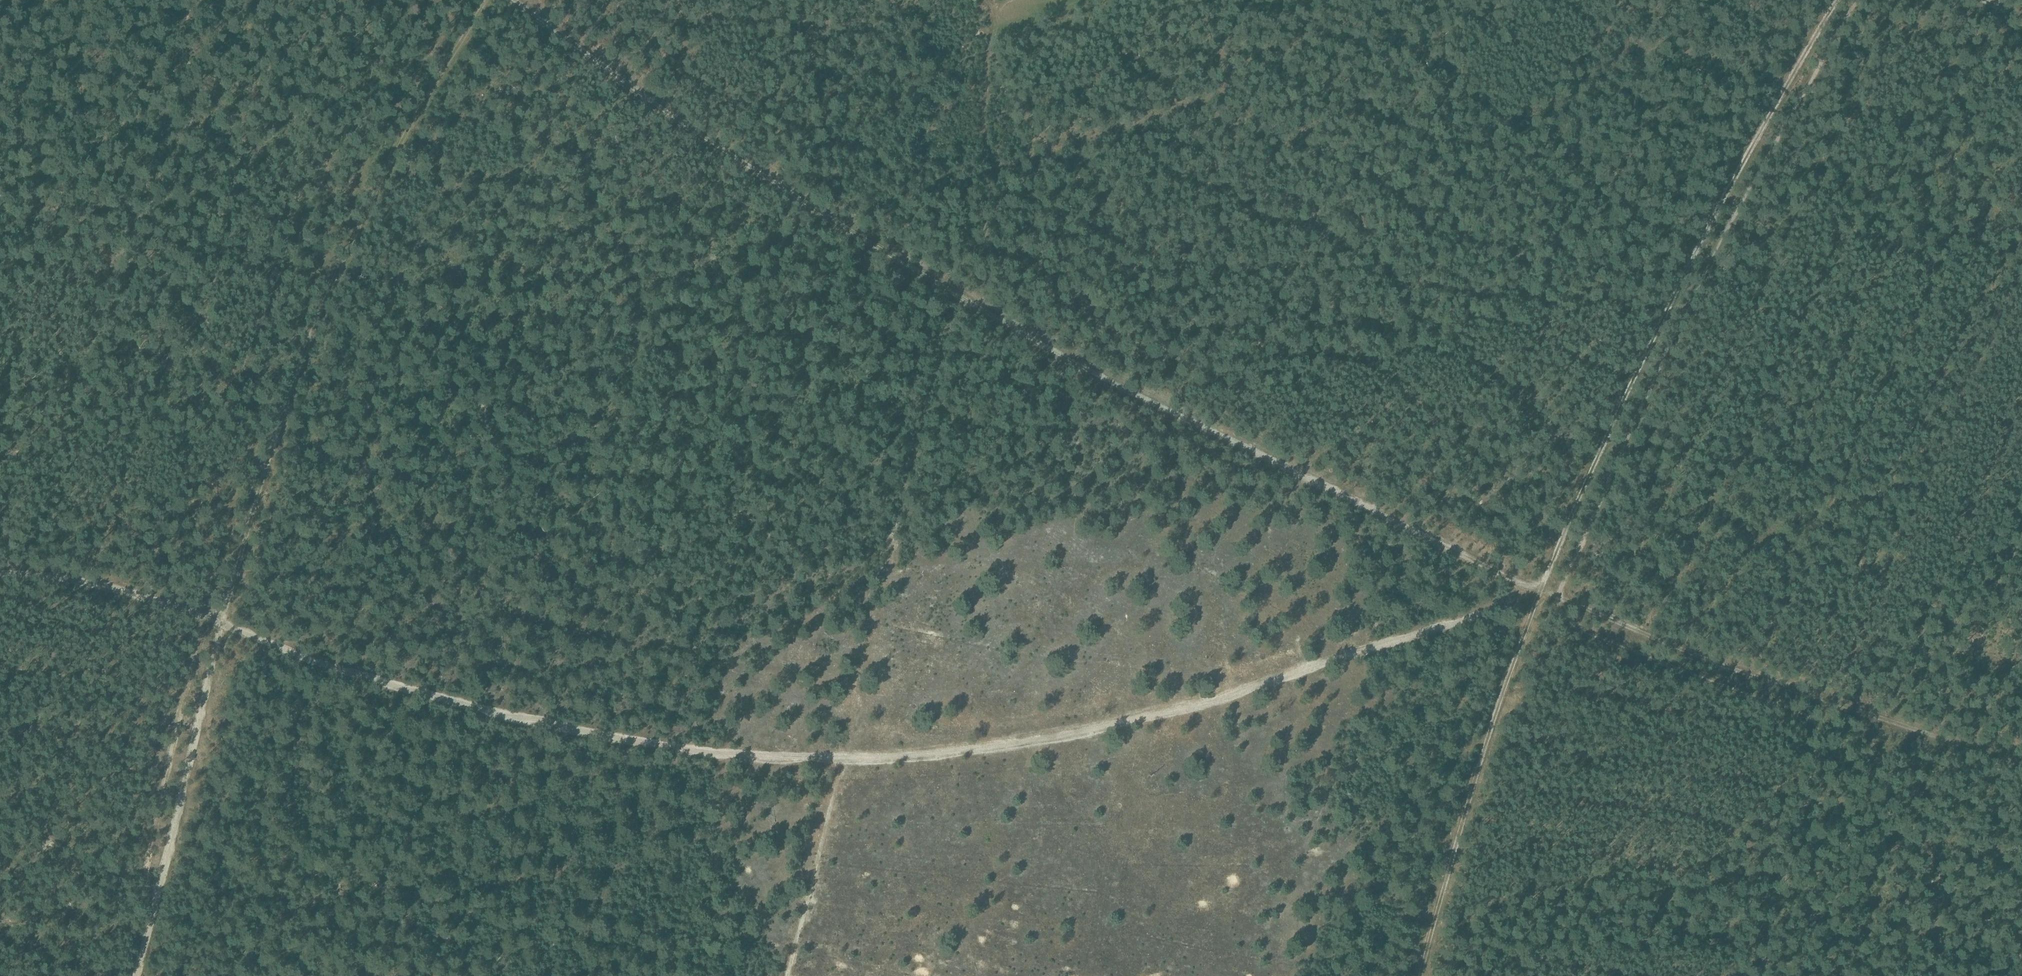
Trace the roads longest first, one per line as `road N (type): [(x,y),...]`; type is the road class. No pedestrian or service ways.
road 1 (track): [(2021,766),(1538,590),(1109,381),(680,121),(520,0)]
road 2 (track): [(223,626),(410,694),(594,737),(720,754),(840,756),(991,744),(1169,706),(1538,590)]
road 3 (track): [(1419,975),(1455,837),(1538,590),(1644,354),(1837,0)]
road 4 (track): [(484,0),(405,128),(336,264),(289,389),(223,626)]
road 5 (track): [(158,886),(223,626)]
road 6 (track): [(223,626),(76,578),(0,572)]

